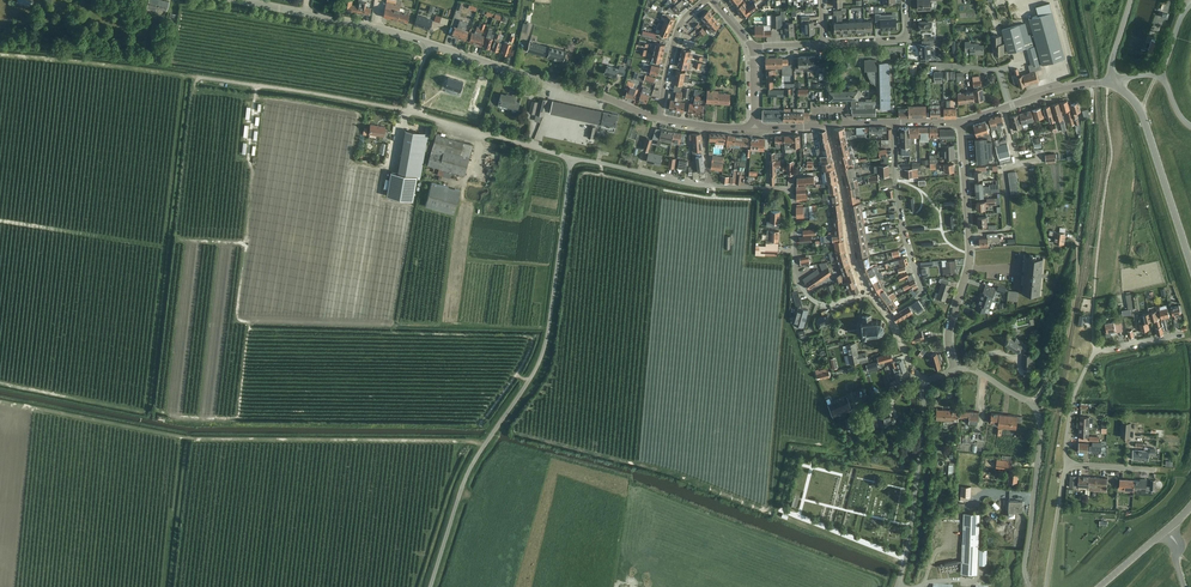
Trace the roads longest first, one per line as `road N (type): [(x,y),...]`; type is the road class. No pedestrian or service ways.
road 1 (unclassified): [(429,586),(462,476),(535,376),(546,347),(572,159)]
road 2 (tertiary): [(660,118),(429,44)]
road 3 (unclassified): [(410,110),(191,75)]
road 4 (unclassified): [(897,586),(923,427),(920,382)]
road 5 (residential): [(1067,464),(1074,397),(1091,356),(1182,332)]
road 6 (tertiary): [(1190,264),(1141,111),(1108,81)]
road 7 (tertiary): [(429,44),(232,0)]
road 8 (residential): [(868,291),(832,303),(808,294),(795,269),(792,196),(768,189)]
road 9 (residential): [(1028,586),(1041,418),(1031,404)]
road 10 (residential): [(1031,404),(1067,341),(1078,242)]
road 11 (residential): [(868,291),(854,260),(828,125)]
road 12 (residential): [(572,159),(410,110)]
road 13 (residential): [(889,316),(924,293),(901,227),(896,184)]
road 14 (residential): [(967,266),(959,122)]
road 15 (residential): [(710,186),(572,159)]
road 16 (residential): [(660,118),(675,34),(706,0)]
road 17 (residential): [(1046,586),(1067,464)]

